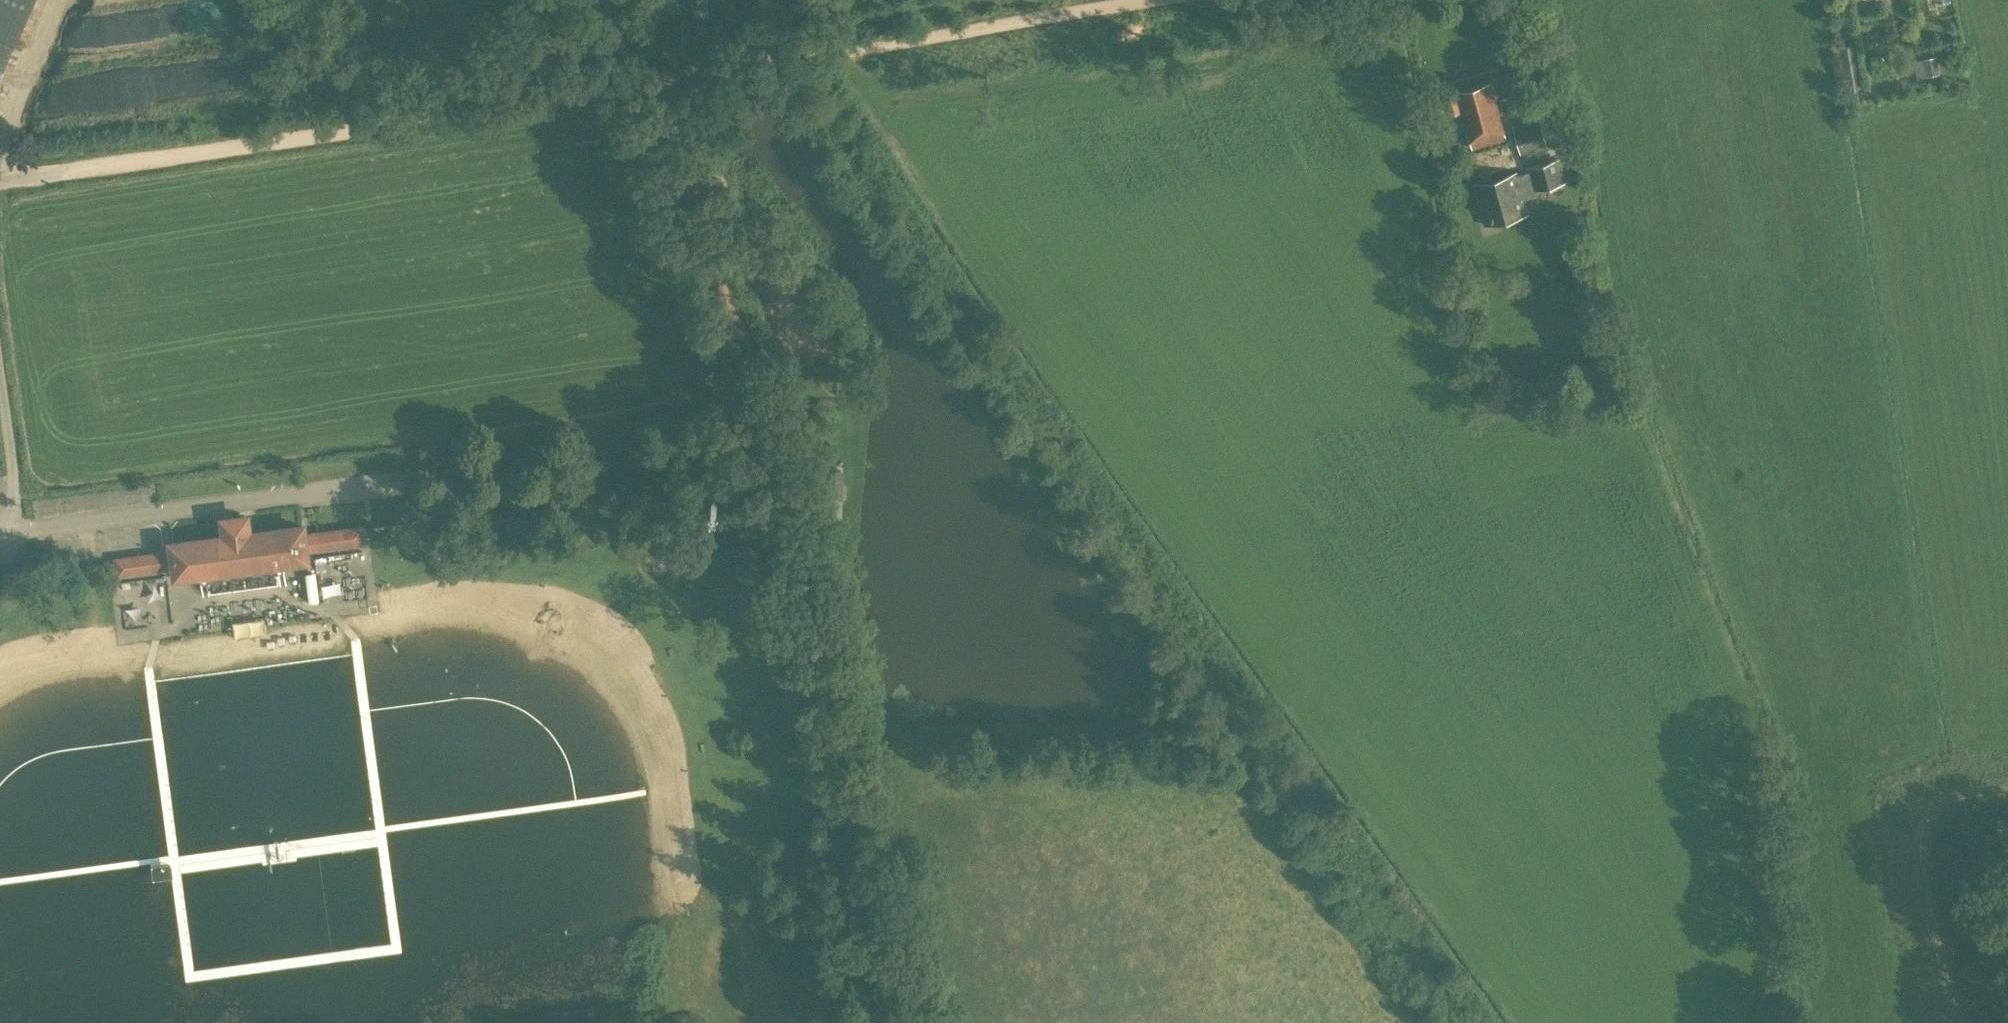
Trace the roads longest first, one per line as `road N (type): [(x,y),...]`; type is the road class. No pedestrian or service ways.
road 1 (track): [(67,170),(639,81)]
road 2 (track): [(639,81),(1153,0)]

